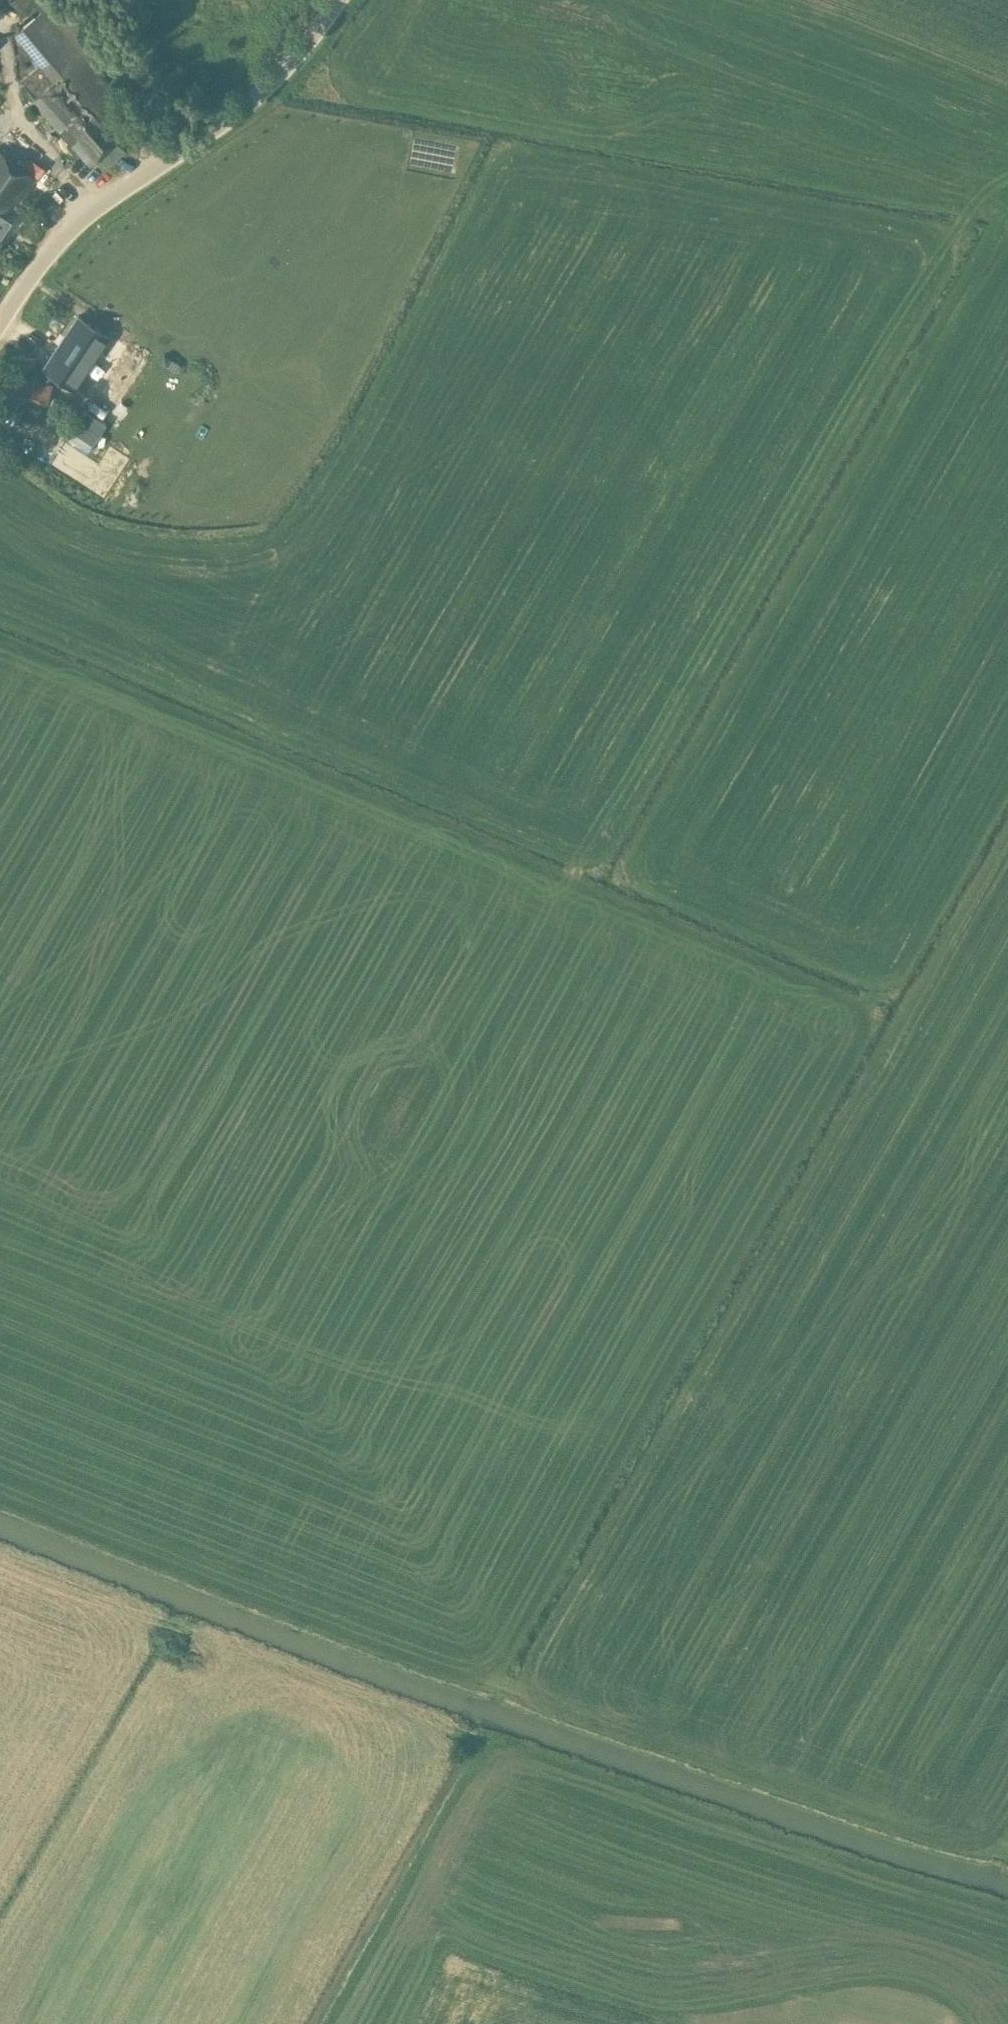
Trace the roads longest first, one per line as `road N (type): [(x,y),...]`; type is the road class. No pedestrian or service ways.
road 1 (unclassified): [(0,321),(78,227),(265,93),(342,0)]

